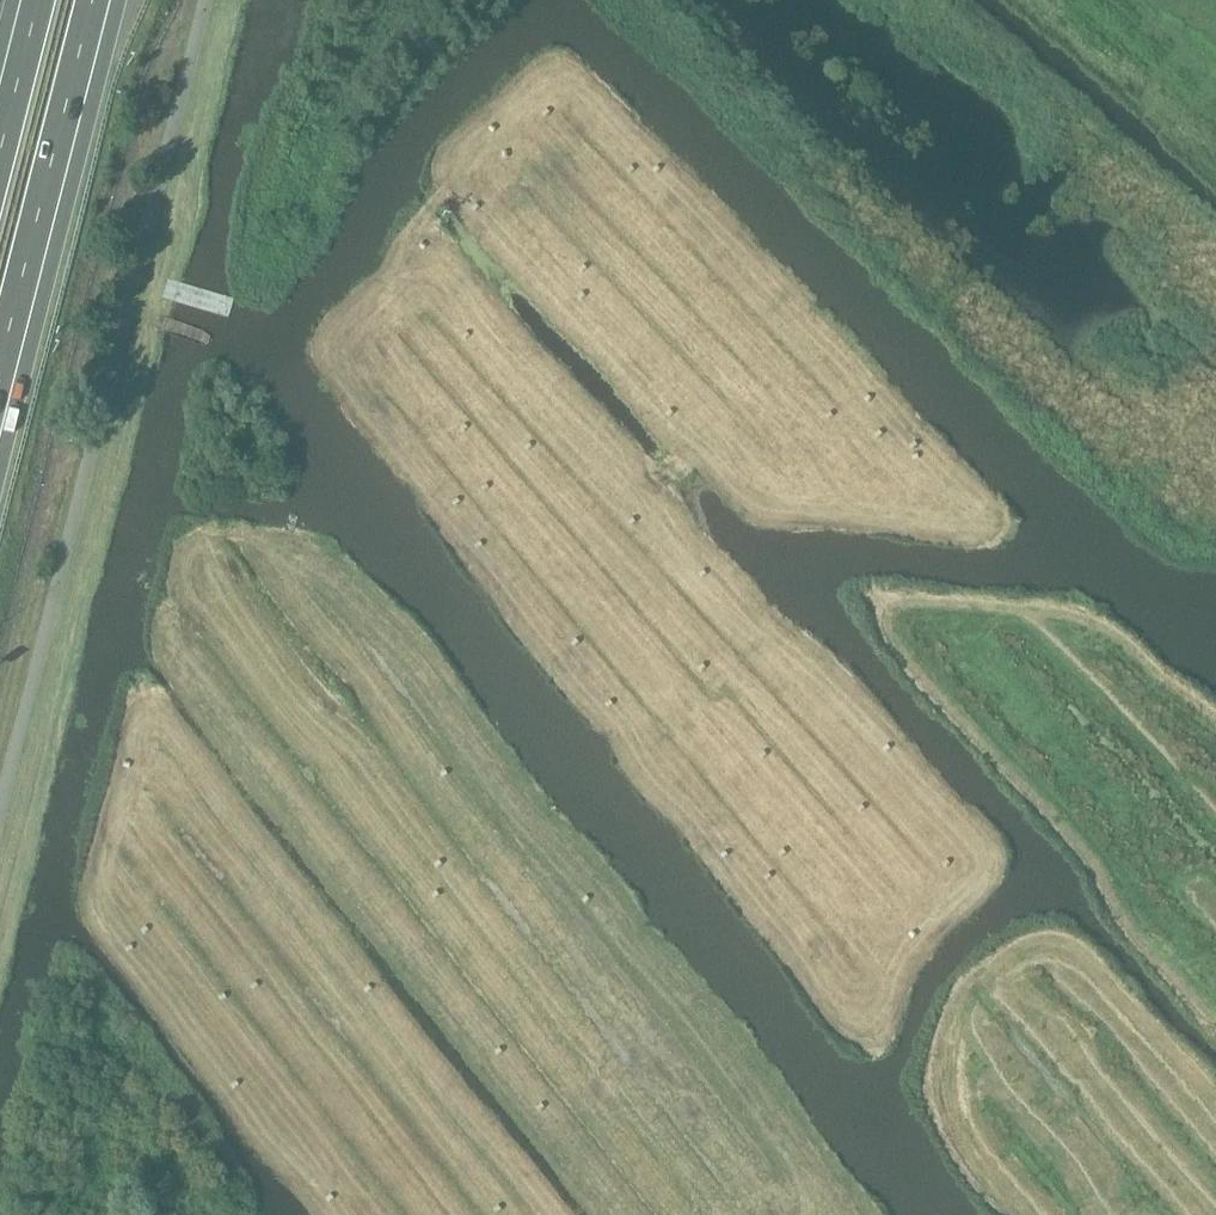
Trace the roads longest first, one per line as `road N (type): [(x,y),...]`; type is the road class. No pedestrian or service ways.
road 1 (motorway): [(0,373),(96,0)]
road 2 (motorway): [(38,0),(0,150)]

